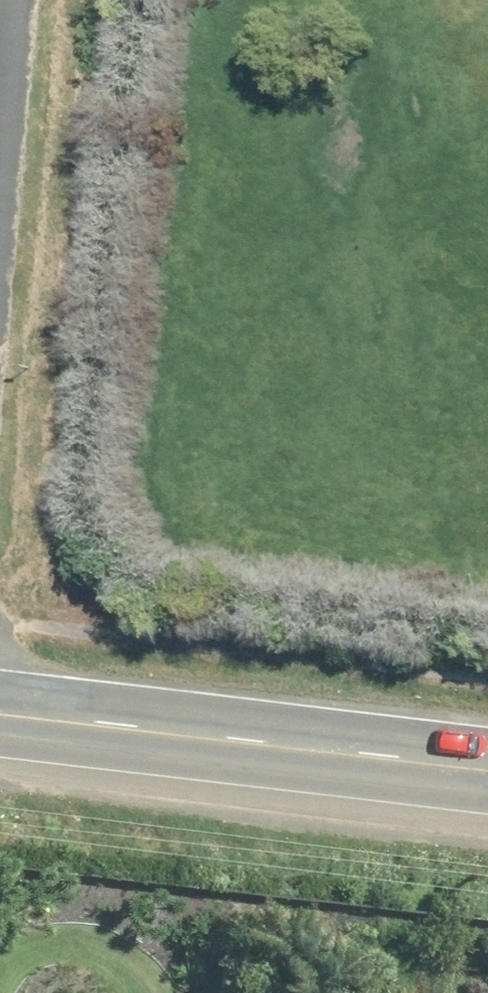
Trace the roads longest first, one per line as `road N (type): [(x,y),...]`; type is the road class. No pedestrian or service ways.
road 1 (secondary): [(103,615),(224,685),(374,755)]
road 2 (residential): [(7,287),(41,0)]
road 3 (secondary): [(374,755),(95,806)]
road 4 (residential): [(7,287),(26,440),(63,561)]
road 5 (secondary): [(103,615),(123,678),(120,745),(95,806)]
road 6 (secondary): [(95,806),(51,856),(0,884)]

